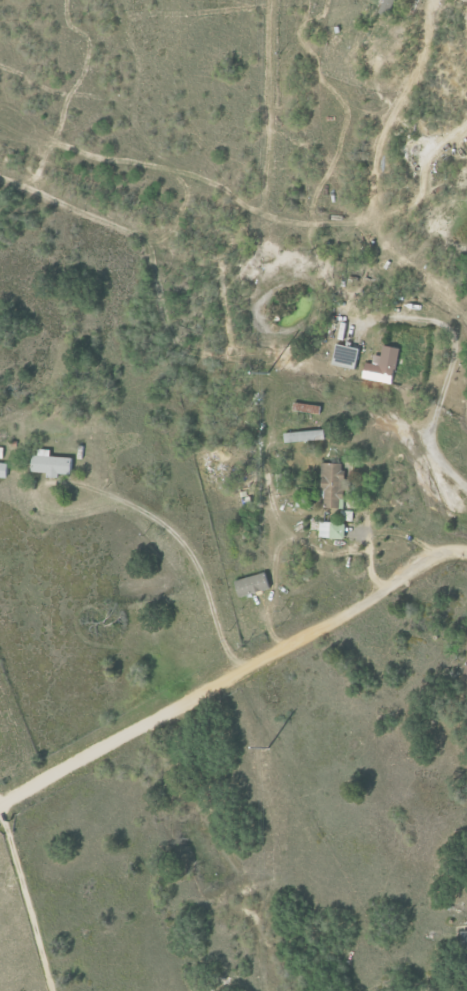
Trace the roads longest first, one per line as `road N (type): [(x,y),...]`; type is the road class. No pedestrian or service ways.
road 1 (residential): [(466,558),(421,570),(0,808)]

